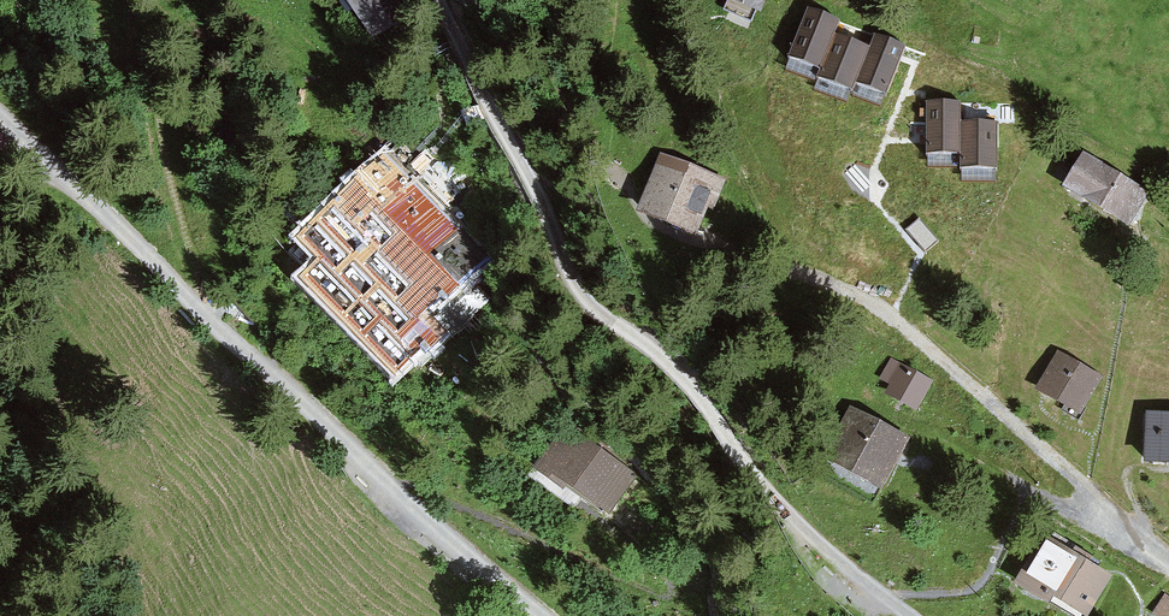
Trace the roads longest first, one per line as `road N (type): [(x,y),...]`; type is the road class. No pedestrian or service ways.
road 1 (track): [(432,0),(571,278),(667,369),(764,495),(896,615)]
road 2 (track): [(538,615),(428,533),(0,123)]

